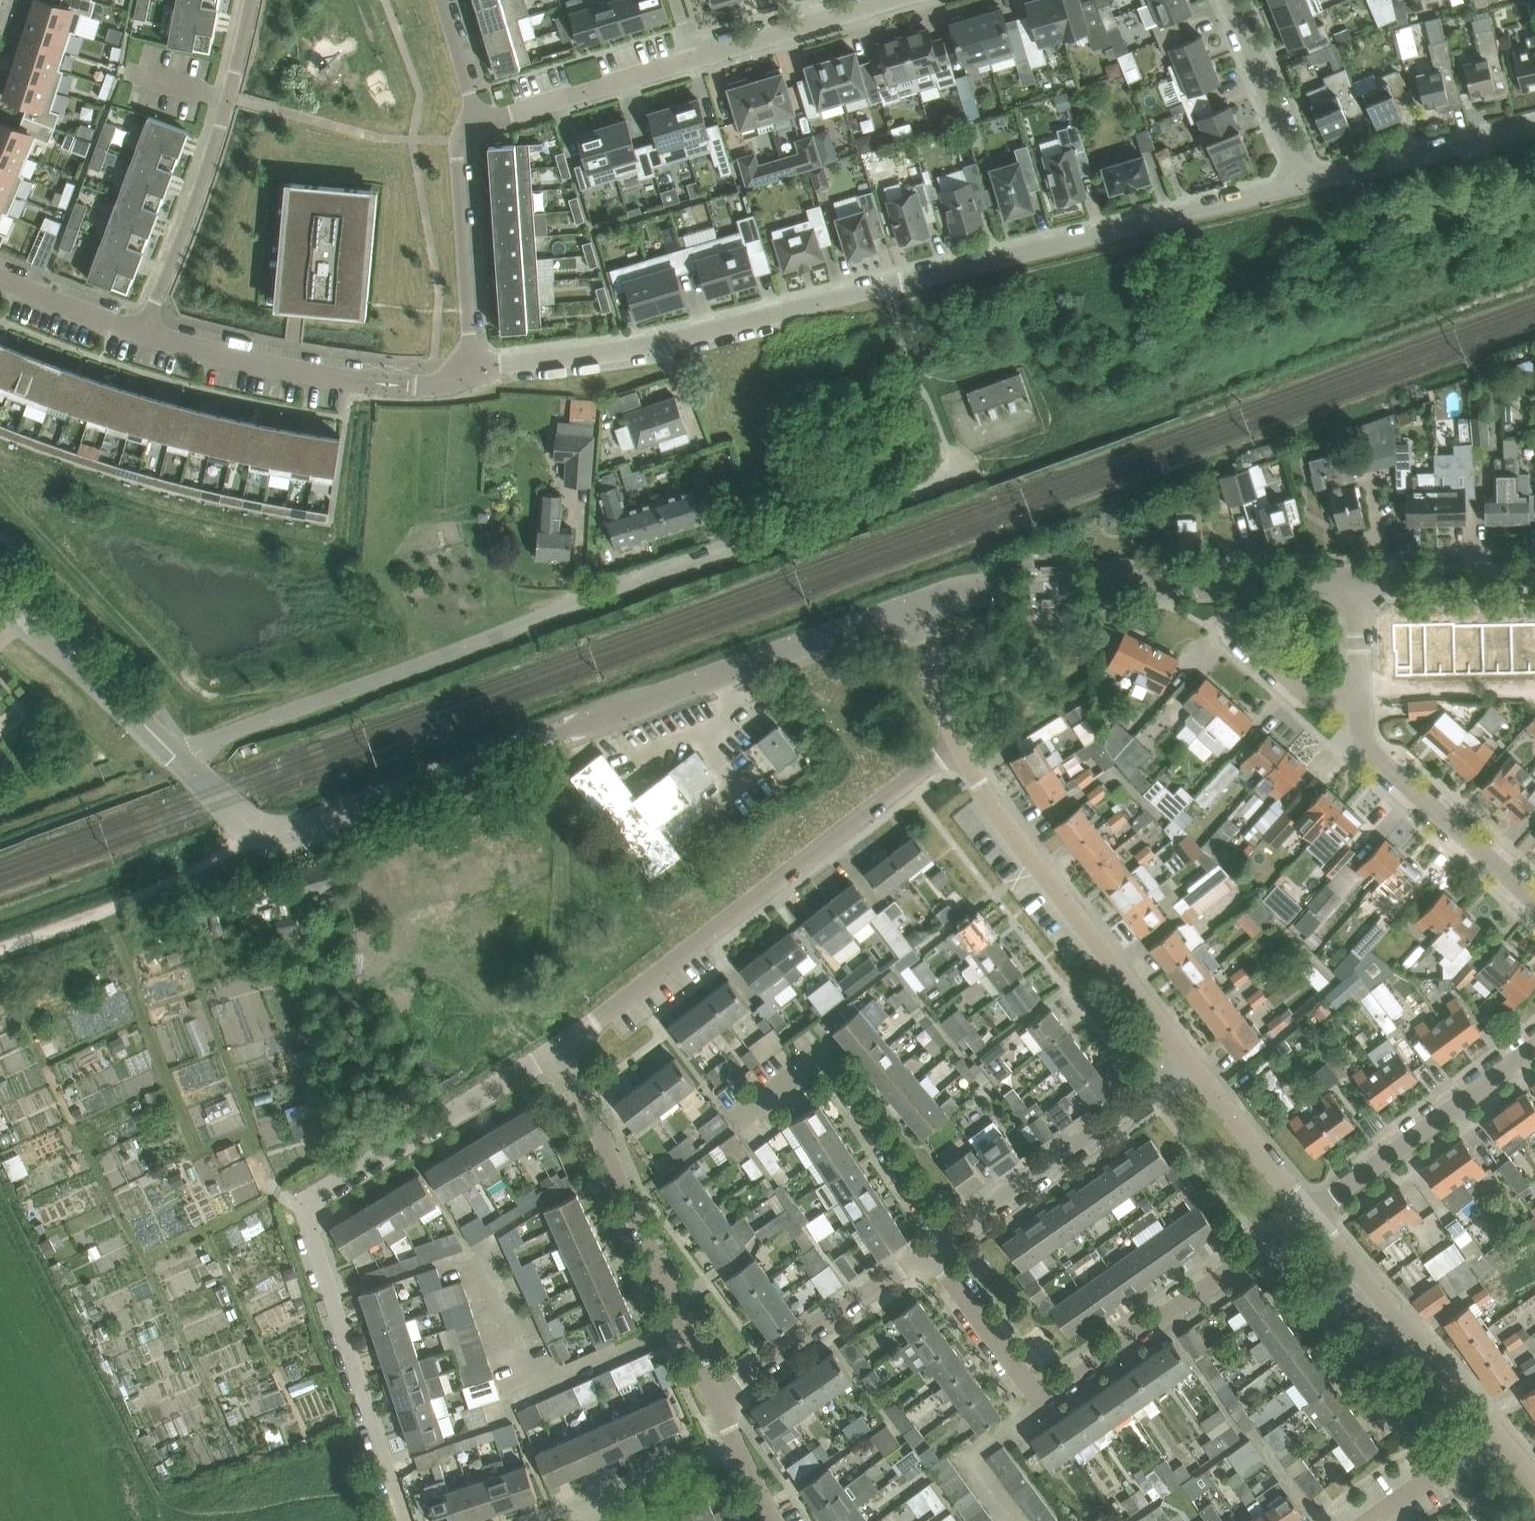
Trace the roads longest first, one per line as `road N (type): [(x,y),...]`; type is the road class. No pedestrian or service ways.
road 1 (residential): [(472,375),(641,346),(1298,179)]
road 2 (residential): [(176,756),(582,600),(947,485),(958,473)]
road 3 (tertiary): [(220,798),(279,831),(308,827),(911,610)]
road 4 (residential): [(407,1520),(308,1235),(309,1214),(322,1196),(563,1045)]
road 5 (residential): [(930,1253),(1023,1377),(1042,1385),(1061,1380),(1312,1213)]
road 6 (residential): [(563,1045),(956,748)]
road 7 (tertiary): [(911,610),(980,588),(1355,579)]
road 8 (residential): [(465,130),(891,0)]
road 9 (unclassified): [(1188,1061),(996,812),(956,748)]
road 10 (residential): [(717,1399),(563,1045)]
road 11 (residential): [(144,333),(207,169),(251,0)]
road 12 (residential): [(946,1242),(823,1063),(735,1128)]
road 13 (residential): [(946,1242),(1188,1061)]
road 14 (track): [(259,824),(221,861),(0,952)]
road 15 (unclassified): [(1496,1432),(1312,1213)]
road 16 (residential): [(1534,901),(1361,745),(1359,700)]
road 17 (residential): [(1534,1051),(1312,1213)]
road 18 (residential): [(717,1399),(930,1253)]
road 19 (tertiary): [(176,756),(0,574)]
road 20 (residential): [(472,375),(457,156),(465,130)]
road 21 (residential): [(1298,179),(1534,127)]
road 22 (residential): [(144,333),(354,381)]
road 23 (unclassified): [(1312,1213),(1188,1061)]
road 24 (residential): [(1298,179),(1224,0)]
road 25 (tertiary): [(1355,579),(1534,575)]
road 26 (residential): [(1359,700),(1311,703),(1217,619)]
road 27 (residential): [(144,333),(0,279)]
road 28 (residential): [(603,1520),(743,1458)]
road 29 (residential): [(1496,1432),(1371,1520)]
road 30 (unclassified): [(956,748),(911,610)]
road 31 (residential): [(465,130),(473,104),(443,0)]
road 32 (residential): [(1359,700),(1355,579)]

